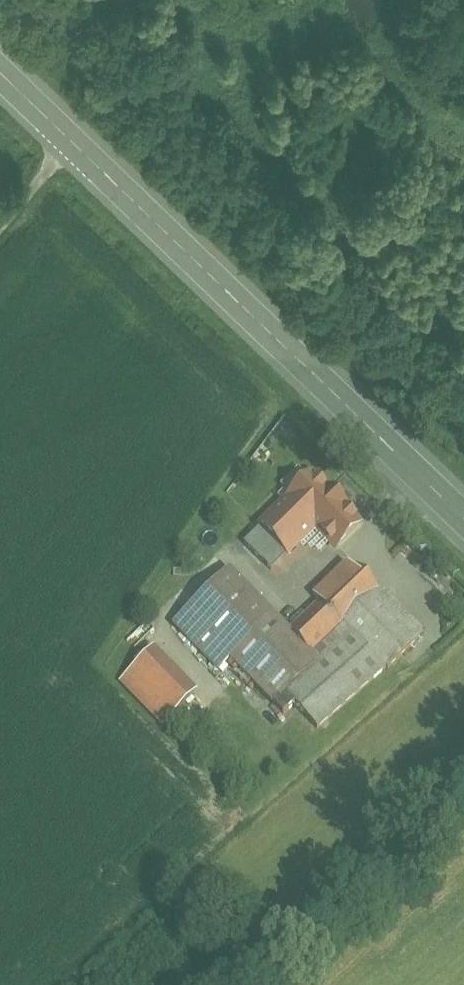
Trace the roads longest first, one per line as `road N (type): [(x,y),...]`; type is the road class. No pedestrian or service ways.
road 1 (secondary): [(0,67),(463,520)]
road 2 (track): [(86,146),(0,241)]

